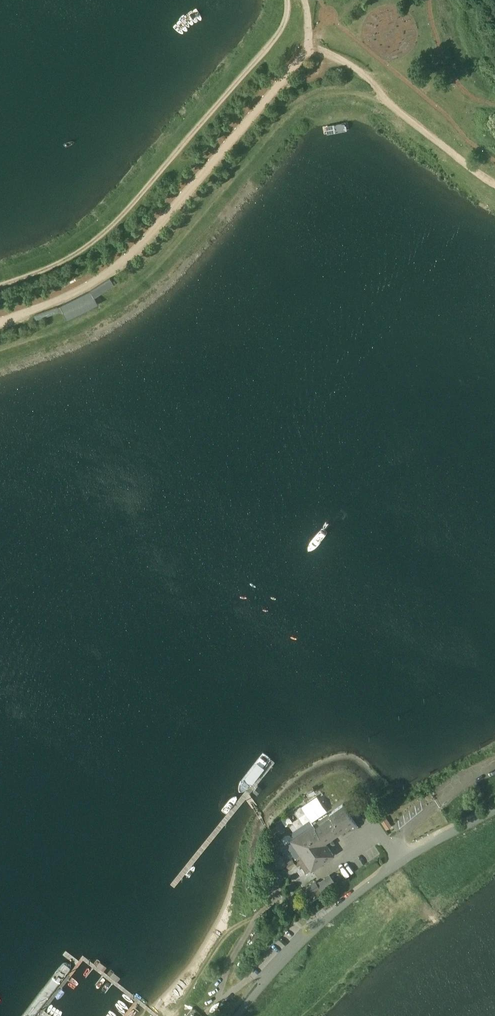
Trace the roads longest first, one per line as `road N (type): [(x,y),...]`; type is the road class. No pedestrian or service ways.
road 1 (track): [(310,47),(113,268),(72,294),(0,320)]
road 2 (track): [(0,285),(50,269),(128,211),(281,28),(285,0)]
road 3 (unclassified): [(236,1015),(349,898),(494,809)]
road 4 (track): [(494,183),(394,111),(342,58)]

